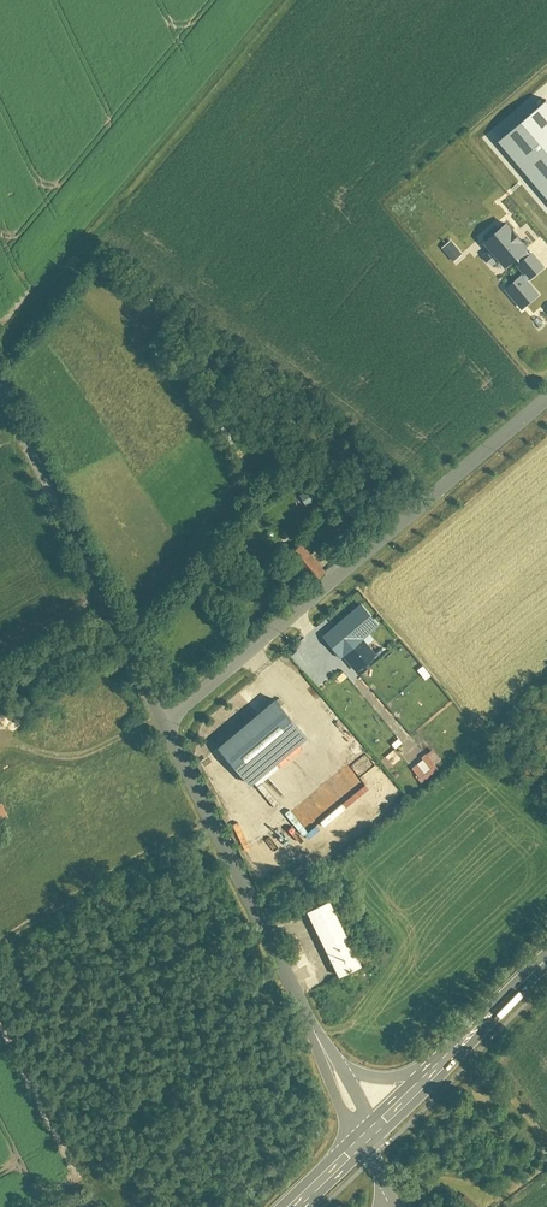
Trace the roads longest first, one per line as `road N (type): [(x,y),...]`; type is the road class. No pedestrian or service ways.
road 1 (residential): [(170,723),(546,400)]
road 2 (residential): [(0,381),(170,723)]
road 3 (residential): [(170,723),(326,1054)]
road 4 (primary): [(409,1096),(546,963)]

